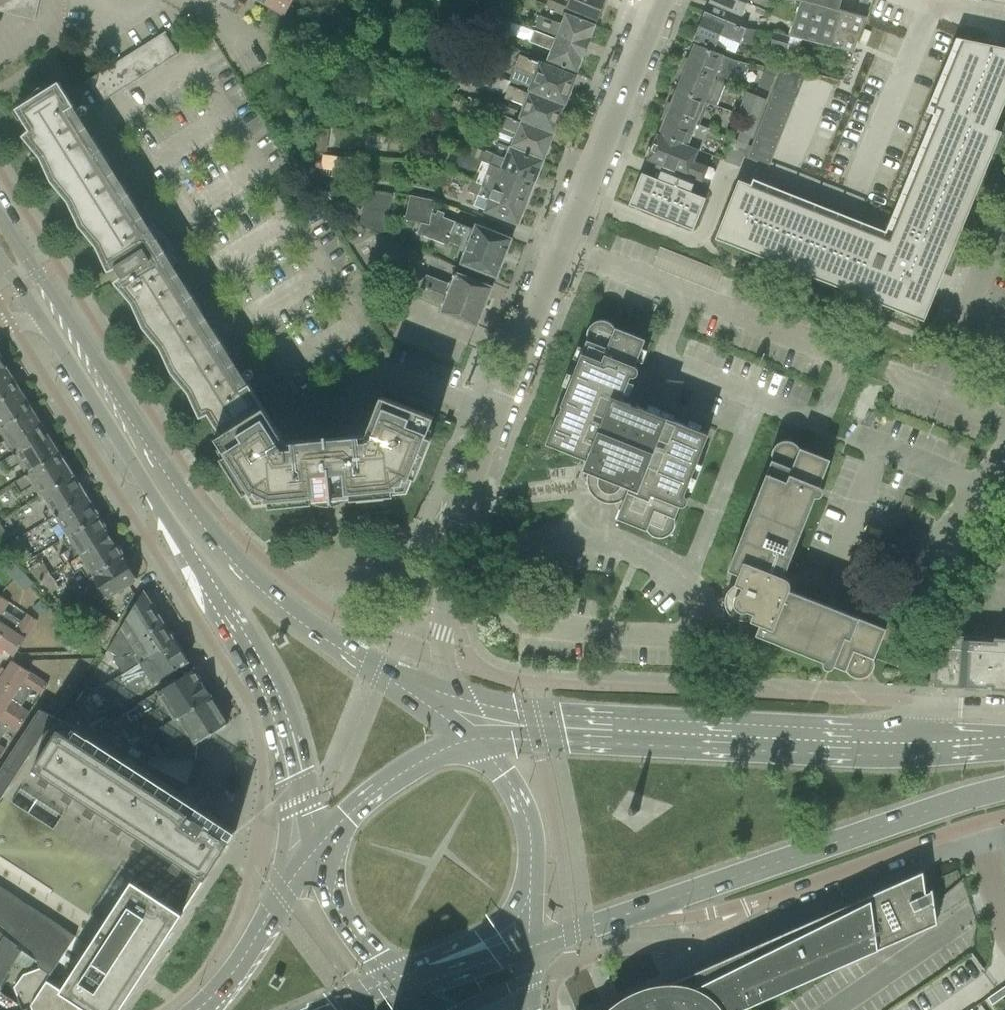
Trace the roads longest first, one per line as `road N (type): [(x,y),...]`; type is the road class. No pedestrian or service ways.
road 1 (primary): [(387,679),(278,605),(196,519),(0,213)]
road 2 (primary): [(42,326),(266,683),(312,854)]
road 3 (tertiary): [(497,417),(661,0)]
road 4 (primary): [(602,922),(1004,790)]
road 5 (residential): [(602,922),(682,918),(766,901),(978,824)]
road 6 (primary): [(890,756),(535,739)]
road 7 (tertiary): [(442,694),(448,559),(497,417)]
road 8 (primary): [(530,945),(530,834),(503,775),(468,741)]
road 9 (primary): [(468,741),(385,784),(312,854)]
road 10 (primary): [(312,854),(204,1009)]
road 11 (primary): [(312,854),(324,897),(352,946),(410,989)]
road 12 (residential): [(1004,337),(977,327),(971,308),(1004,225)]
road 13 (residential): [(1004,714),(927,709),(890,756)]
road 14 (unclassified): [(497,417),(374,363)]
road 15 (primary): [(410,989),(530,945)]

